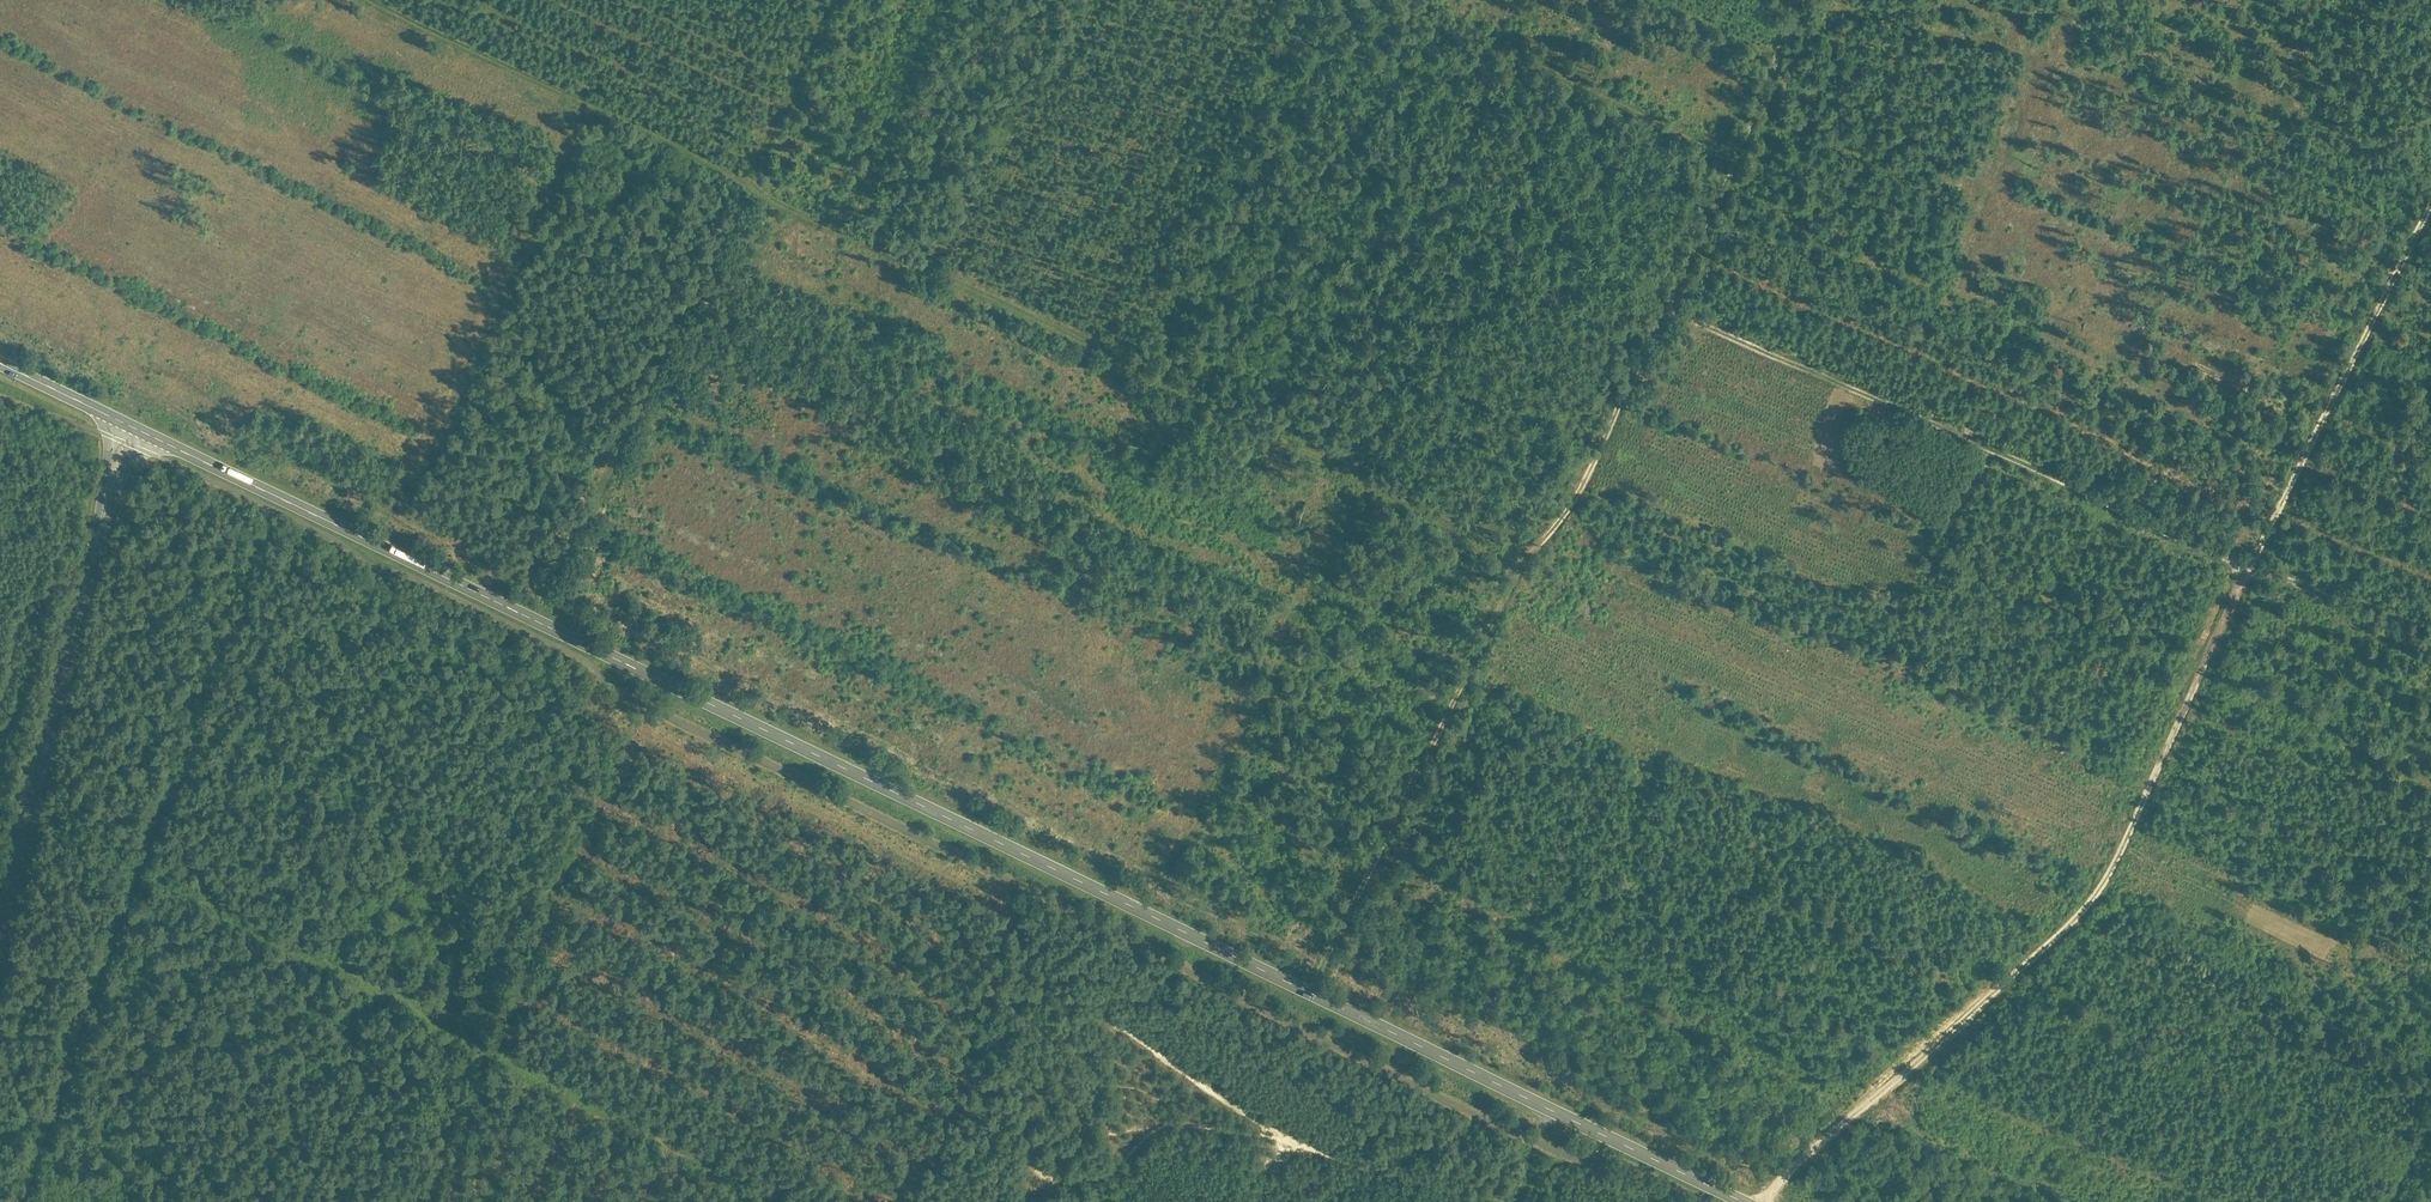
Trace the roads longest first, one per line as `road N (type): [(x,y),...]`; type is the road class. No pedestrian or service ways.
road 1 (secondary): [(1746,1201),(132,429)]
road 2 (track): [(356,0),(1524,570)]
road 3 (track): [(1770,1201),(1811,1155),(2064,931),(2103,884),(2430,199)]
road 4 (track): [(1663,317),(2430,644)]
road 5 (track): [(1663,317),(1595,468),(1524,570),(1321,961)]
road 6 (track): [(1393,0),(1736,157),(1663,317)]
road 7 (tertiary): [(132,429),(0,942)]
road 8 (track): [(480,595),(497,573),(559,571),(573,552),(752,192)]
road 9 (track): [(1736,157),(1810,0)]
road 10 (secondary): [(132,429),(0,366)]

